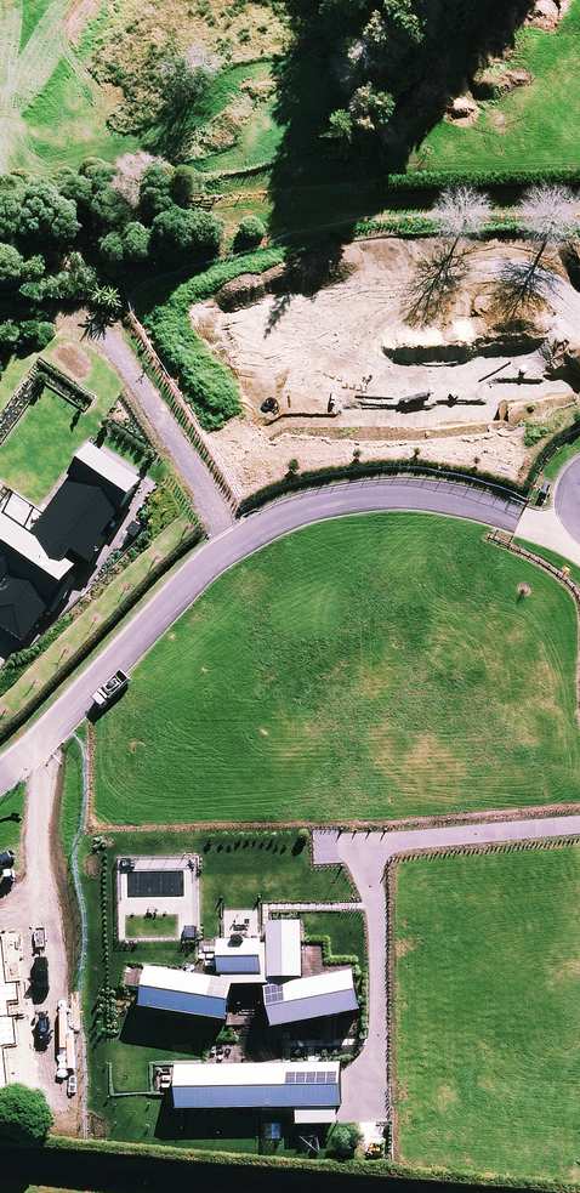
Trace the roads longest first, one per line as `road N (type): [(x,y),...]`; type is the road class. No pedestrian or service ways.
road 1 (residential): [(579,537),(429,495),(344,497),(279,518),(198,572),(0,776)]
road 2 (track): [(579,203),(428,194),(0,235)]
road 3 (track): [(0,313),(76,318),(104,328),(239,540)]
road 4 (residential): [(298,1192),(0,1167)]

